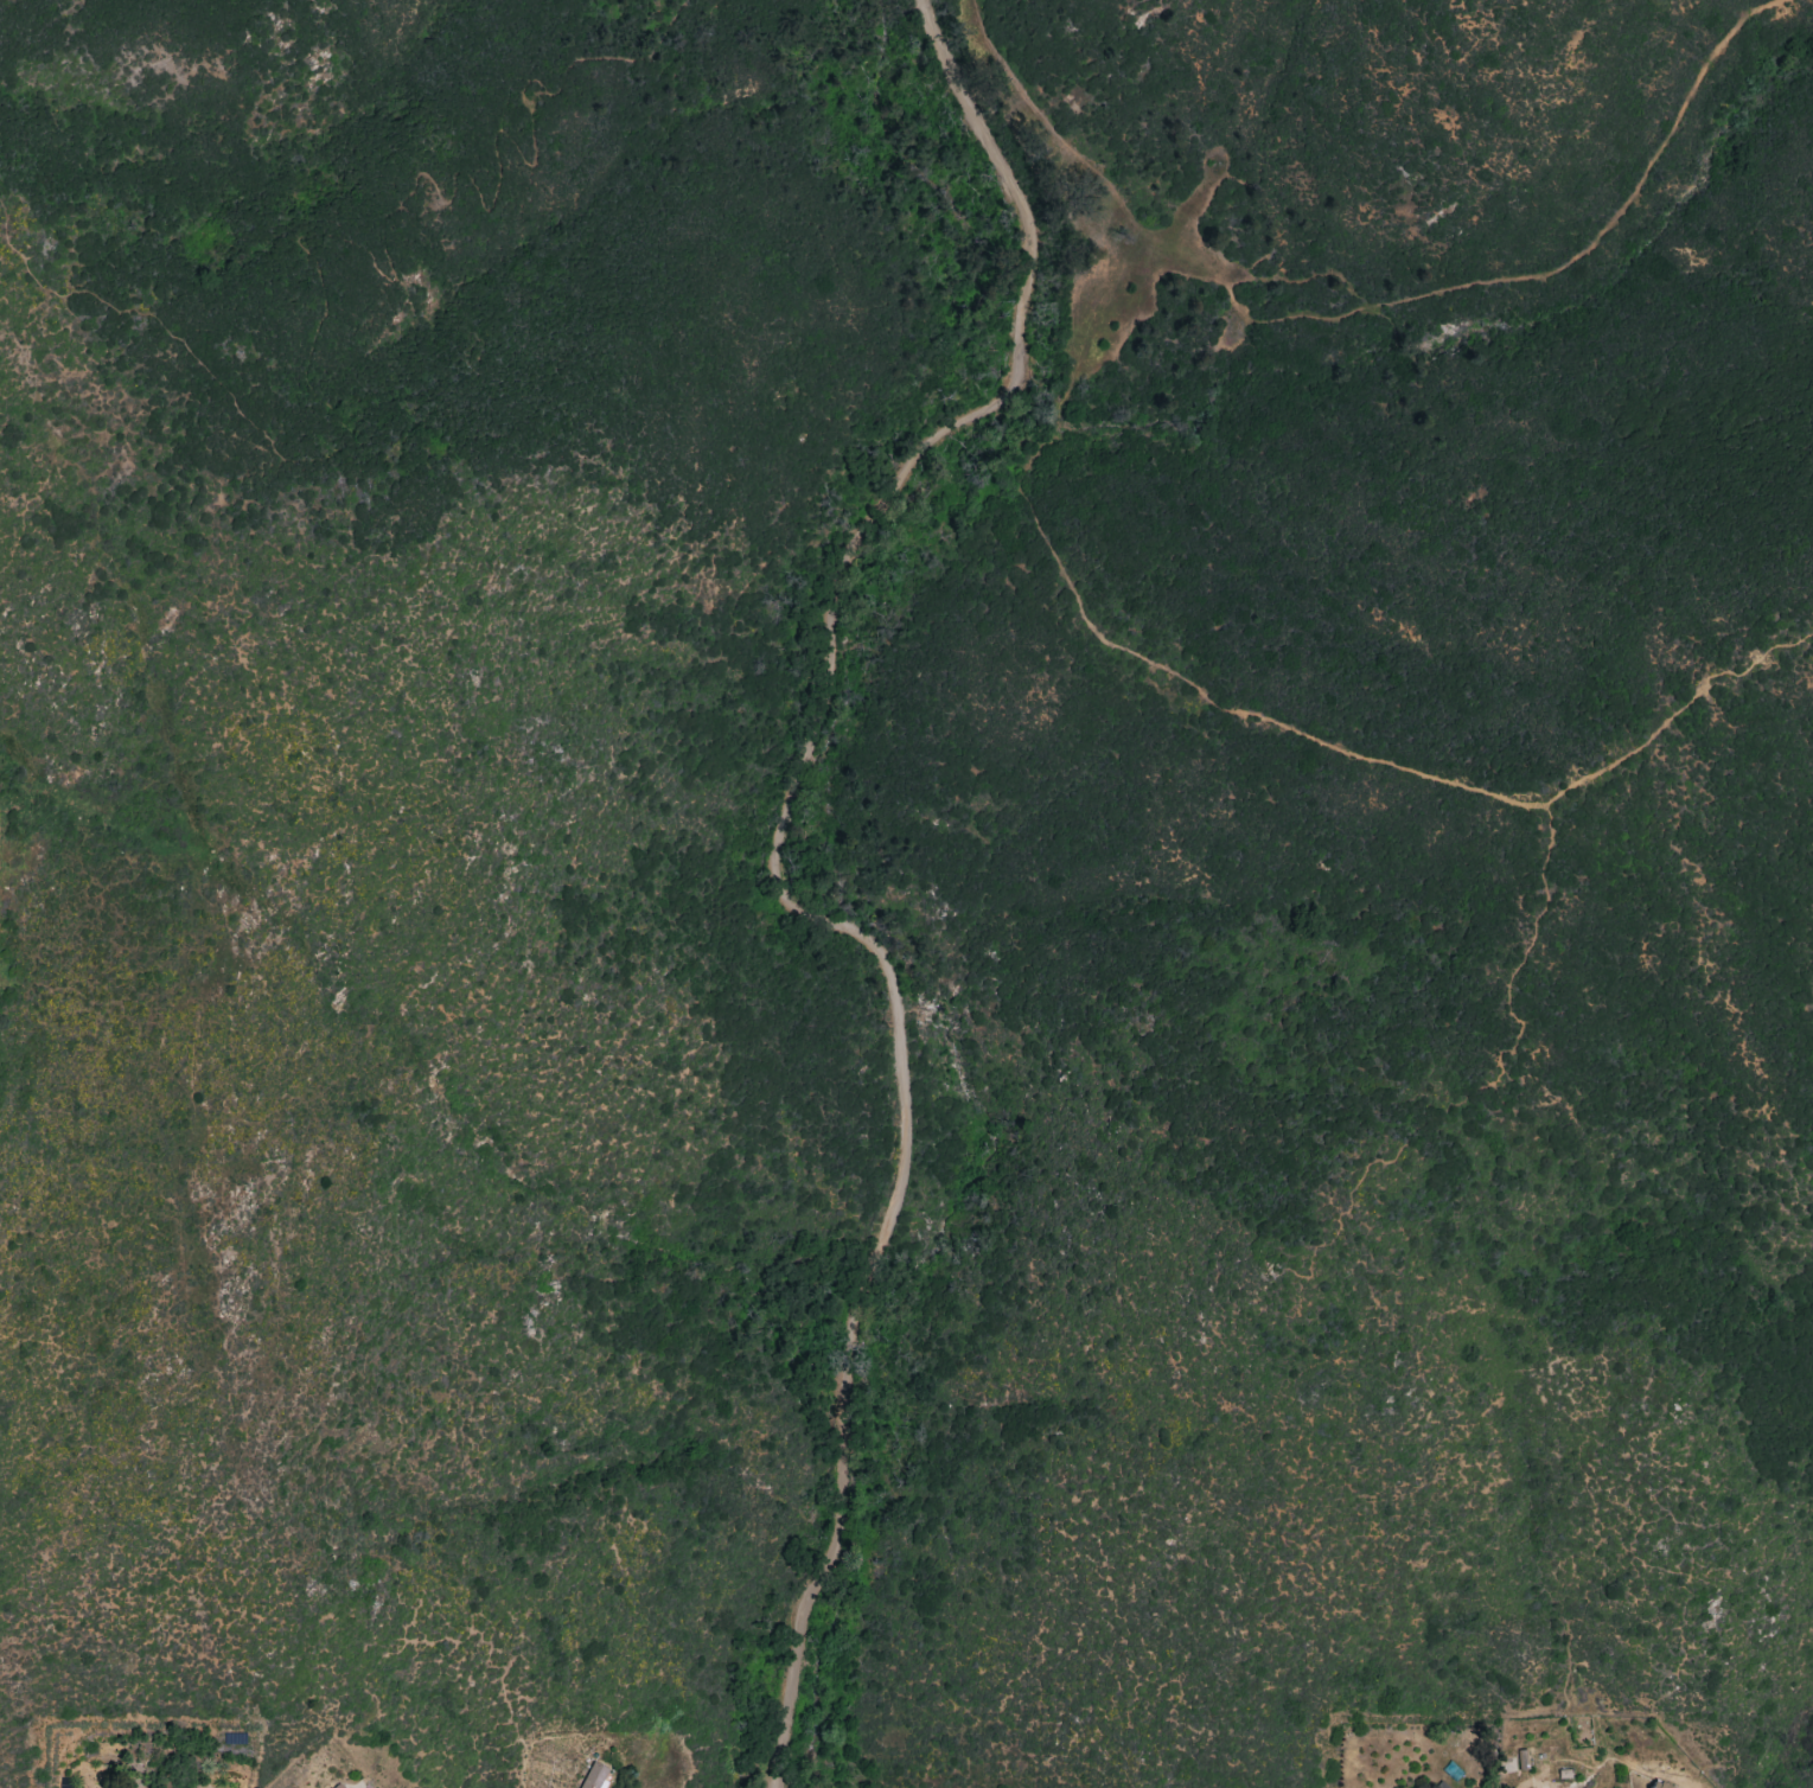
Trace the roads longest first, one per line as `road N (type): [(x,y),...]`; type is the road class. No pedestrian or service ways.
road 1 (track): [(970,0),(1035,114),(1131,219)]

